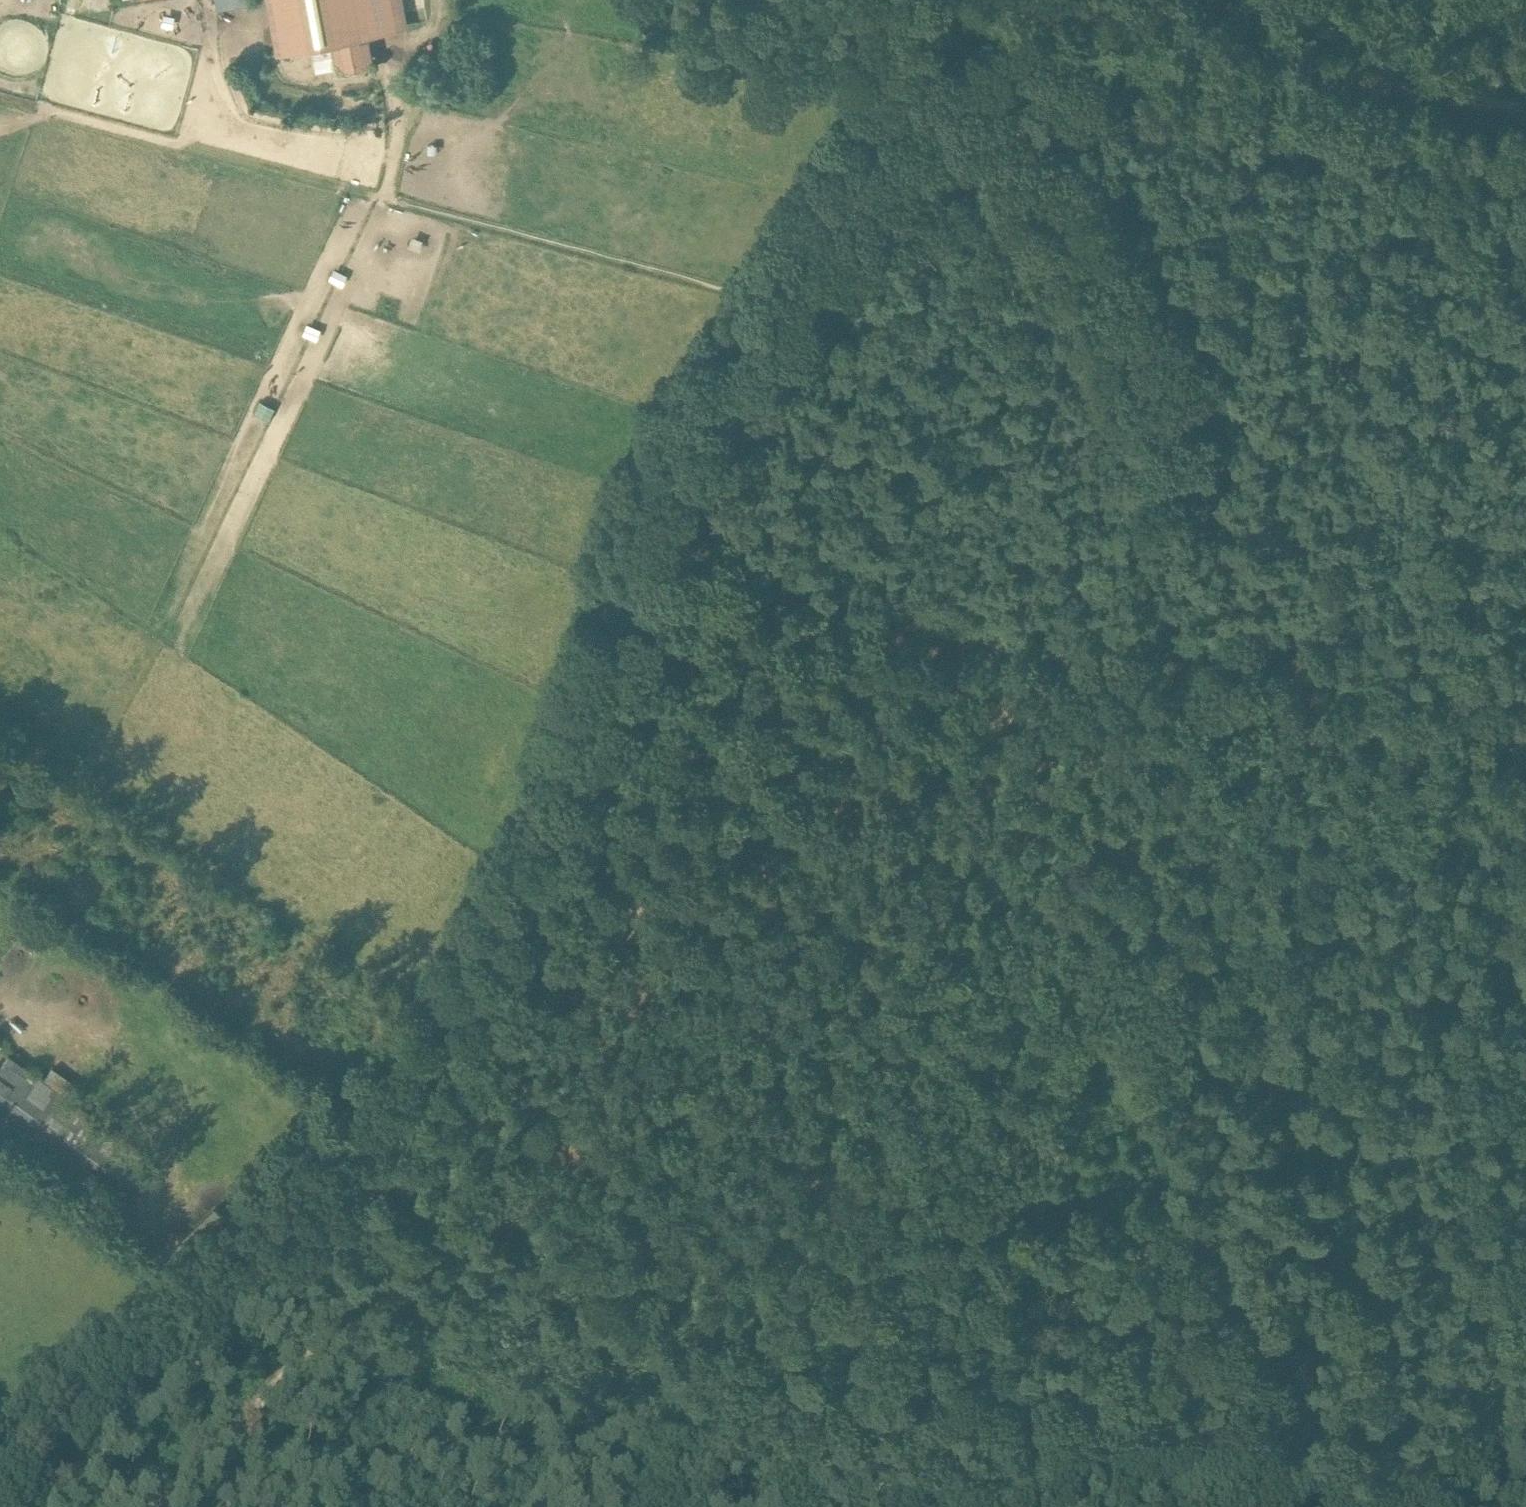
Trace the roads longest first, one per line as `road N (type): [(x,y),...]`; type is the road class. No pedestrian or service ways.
road 1 (track): [(36,1506),(165,1394),(389,1169),(476,1067),(543,933),(591,800),(655,523),(726,347),(822,234),(934,25)]
road 2 (track): [(743,1324),(943,1210),(1395,760),(1525,605)]
road 3 (track): [(1525,117),(934,25)]
road 4 (track): [(1205,1506),(743,1324)]
road 5 (track): [(743,1324),(389,1169)]
road 6 (track): [(654,1506),(743,1324)]
road 7 (track): [(1303,78),(1198,0)]

